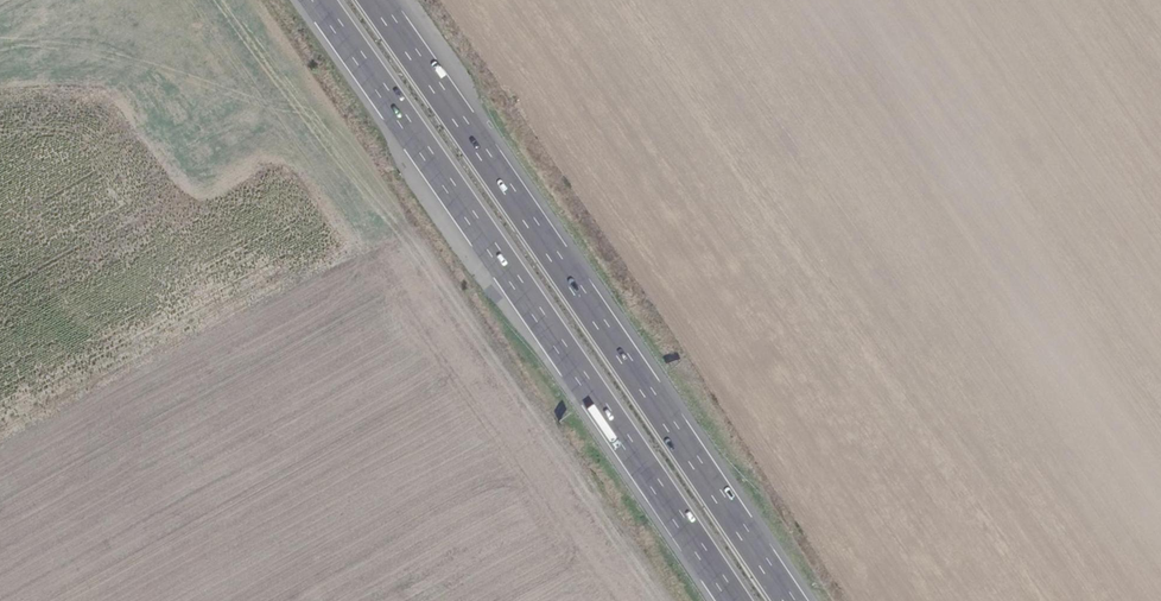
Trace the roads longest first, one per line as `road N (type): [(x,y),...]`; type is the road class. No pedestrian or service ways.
road 1 (motorway): [(323,0),(739,600)]
road 2 (motorway): [(792,600),(382,0)]

